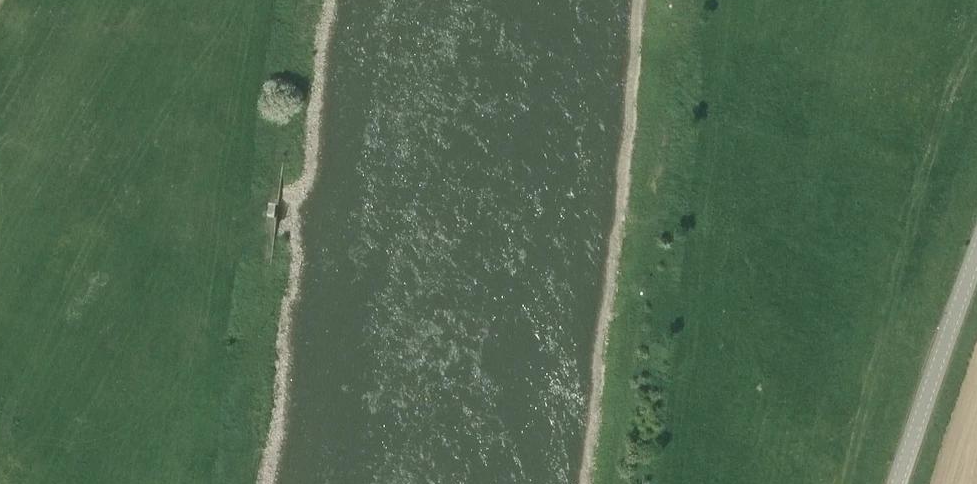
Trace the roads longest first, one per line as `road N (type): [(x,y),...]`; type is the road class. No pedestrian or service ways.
road 1 (unclassified): [(893,483),(976,236)]

